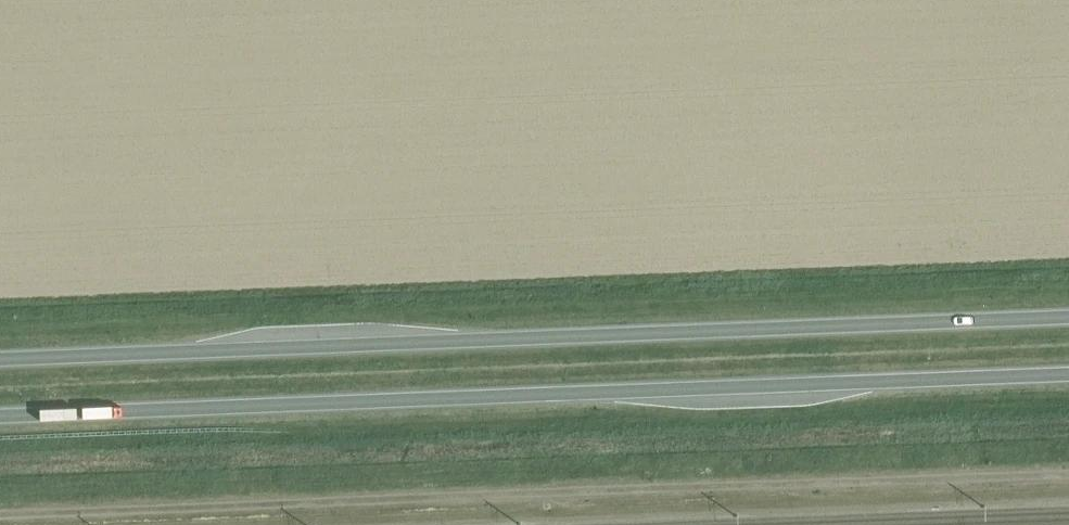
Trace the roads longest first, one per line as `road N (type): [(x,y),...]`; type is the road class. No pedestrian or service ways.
road 1 (trunk): [(1068,315),(0,358)]
road 2 (track): [(0,514),(1068,472)]
road 3 (trunk): [(0,415),(1068,373)]

